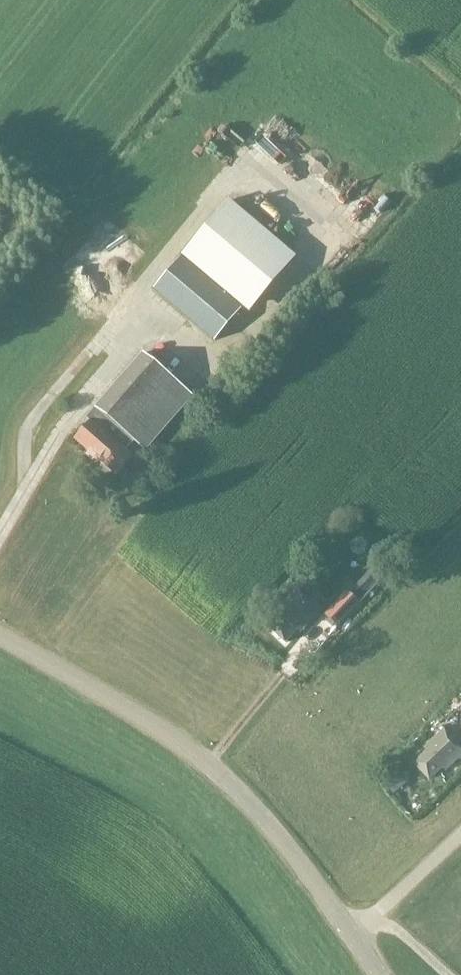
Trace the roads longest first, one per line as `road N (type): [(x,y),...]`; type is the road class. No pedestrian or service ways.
road 1 (tertiary): [(379,974),(297,861),(222,777),(144,720),(0,635)]

